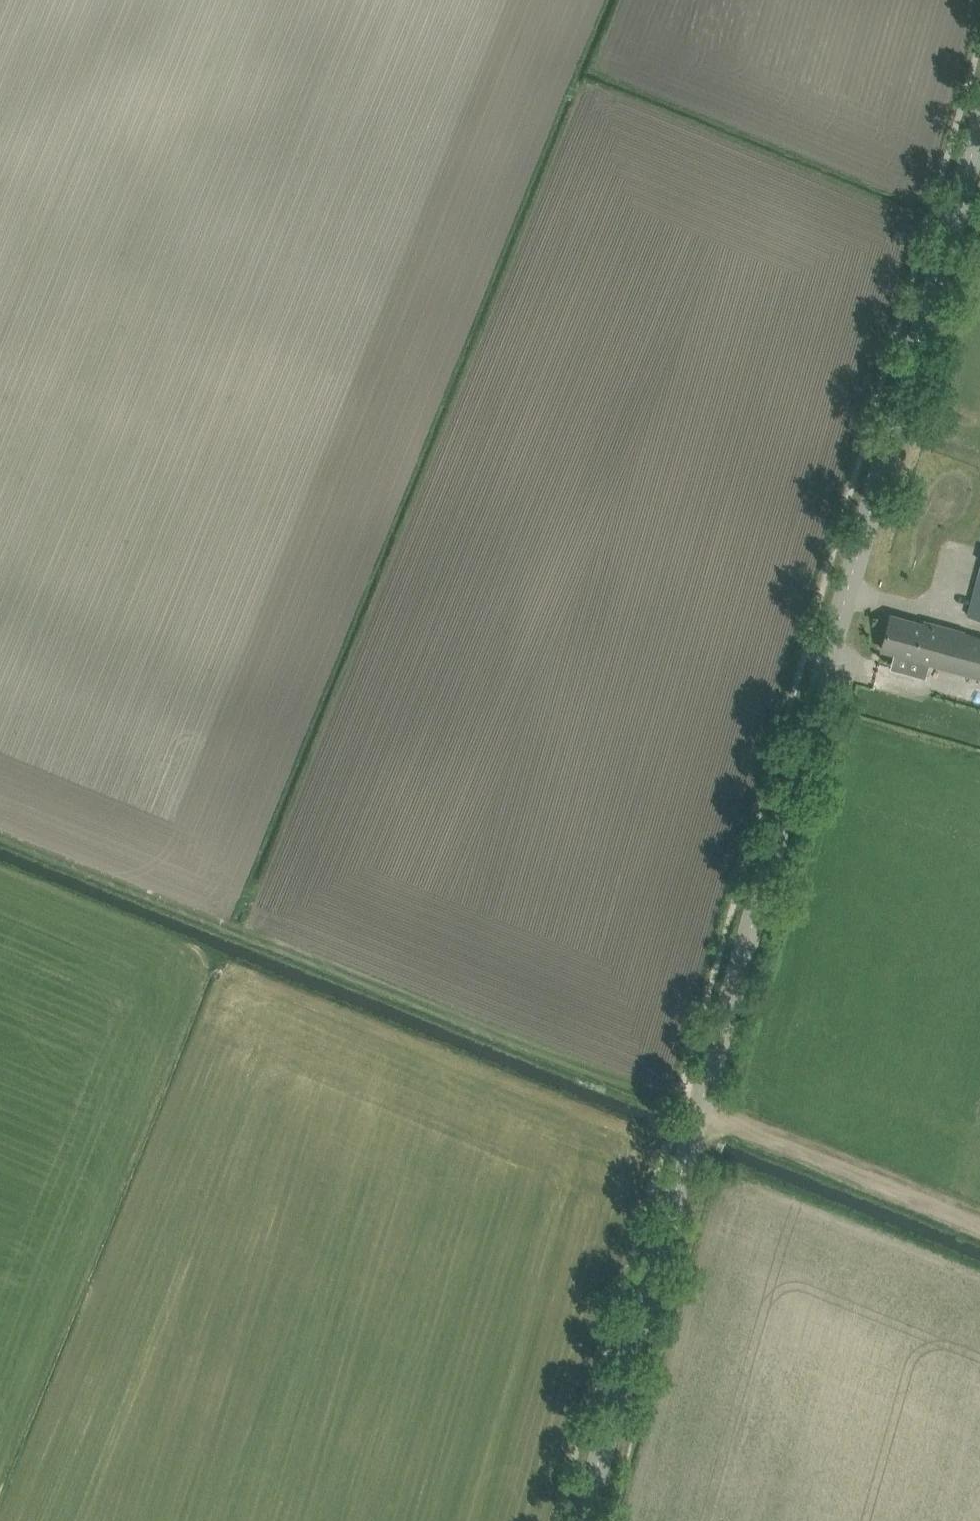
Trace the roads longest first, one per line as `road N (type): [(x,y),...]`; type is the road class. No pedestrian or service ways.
road 1 (tertiary): [(585,1520),(979,164)]
road 2 (track): [(703,1117),(0,836)]

